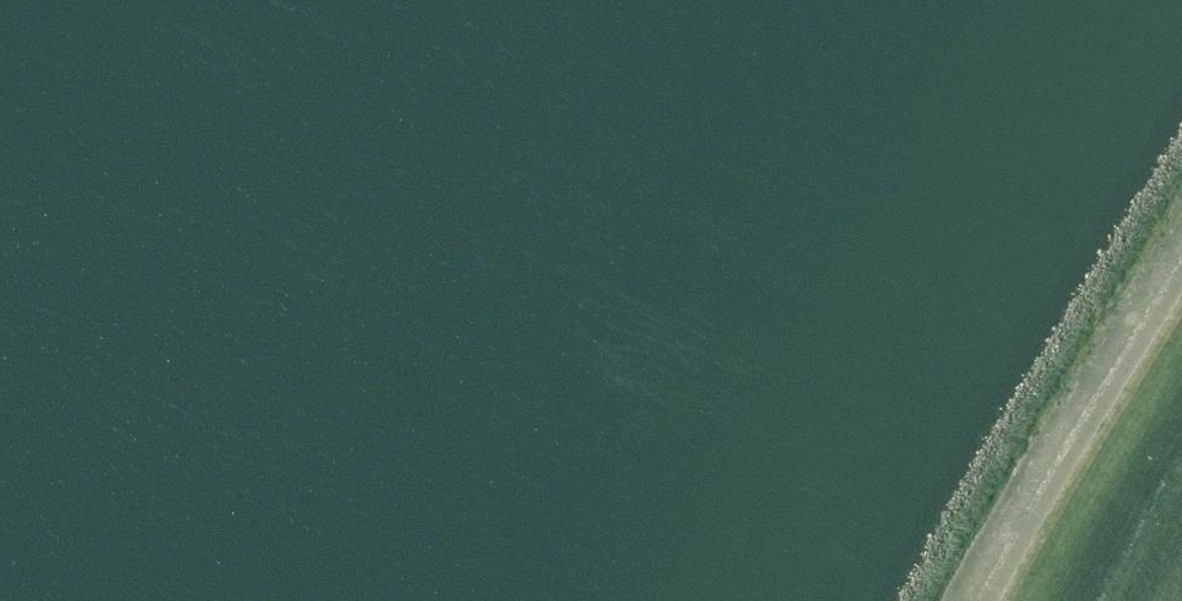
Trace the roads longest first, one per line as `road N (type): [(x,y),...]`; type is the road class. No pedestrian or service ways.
road 1 (unclassified): [(992,600),(1181,281)]

